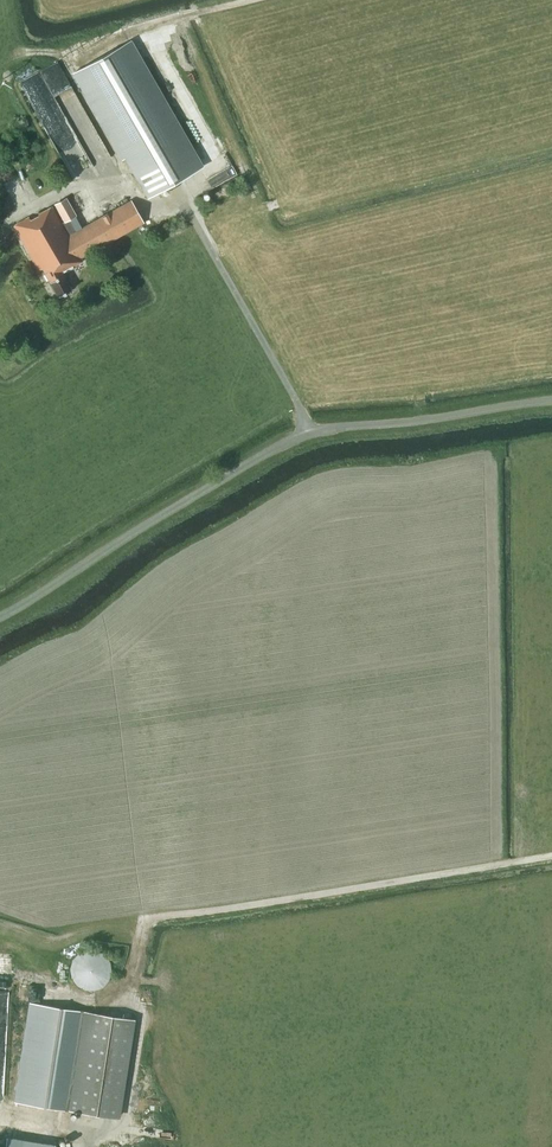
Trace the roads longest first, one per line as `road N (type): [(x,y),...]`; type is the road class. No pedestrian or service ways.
road 1 (unclassified): [(551,400),(292,440),(0,617)]
road 2 (track): [(34,985),(129,999),(141,918),(551,855)]
road 3 (track): [(247,0),(127,35),(67,69),(119,161),(123,188)]
road 4 (track): [(146,31),(193,109),(214,167),(179,196)]
road 5 (track): [(138,941),(85,932),(44,942),(0,928)]

